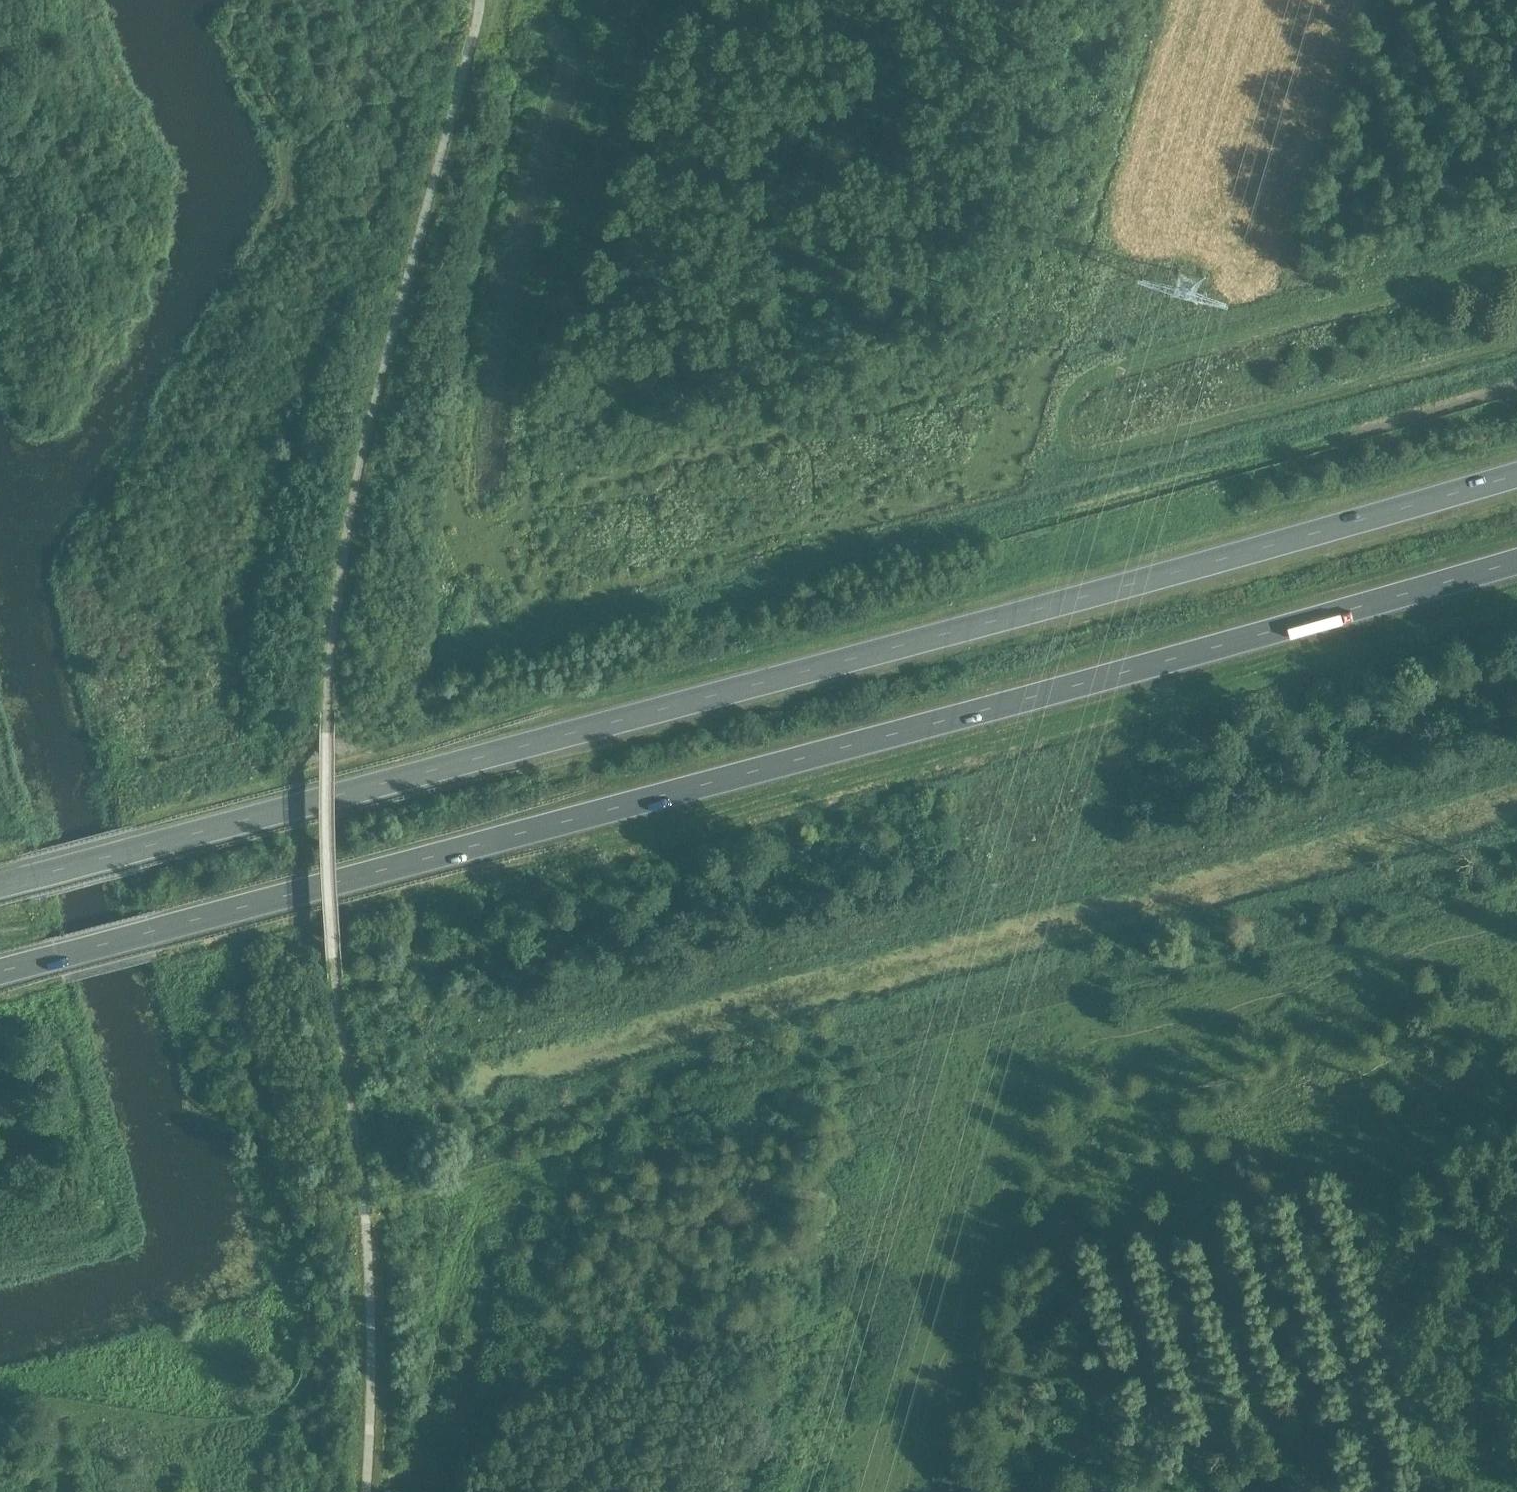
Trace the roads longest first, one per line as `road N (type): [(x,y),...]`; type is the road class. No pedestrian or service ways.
road 1 (trunk): [(0,972),(1149,669),(1516,562)]
road 2 (trunk): [(1516,476),(1162,579),(0,885)]
road 3 (track): [(1364,1491),(998,1363),(972,1380),(940,1491)]

